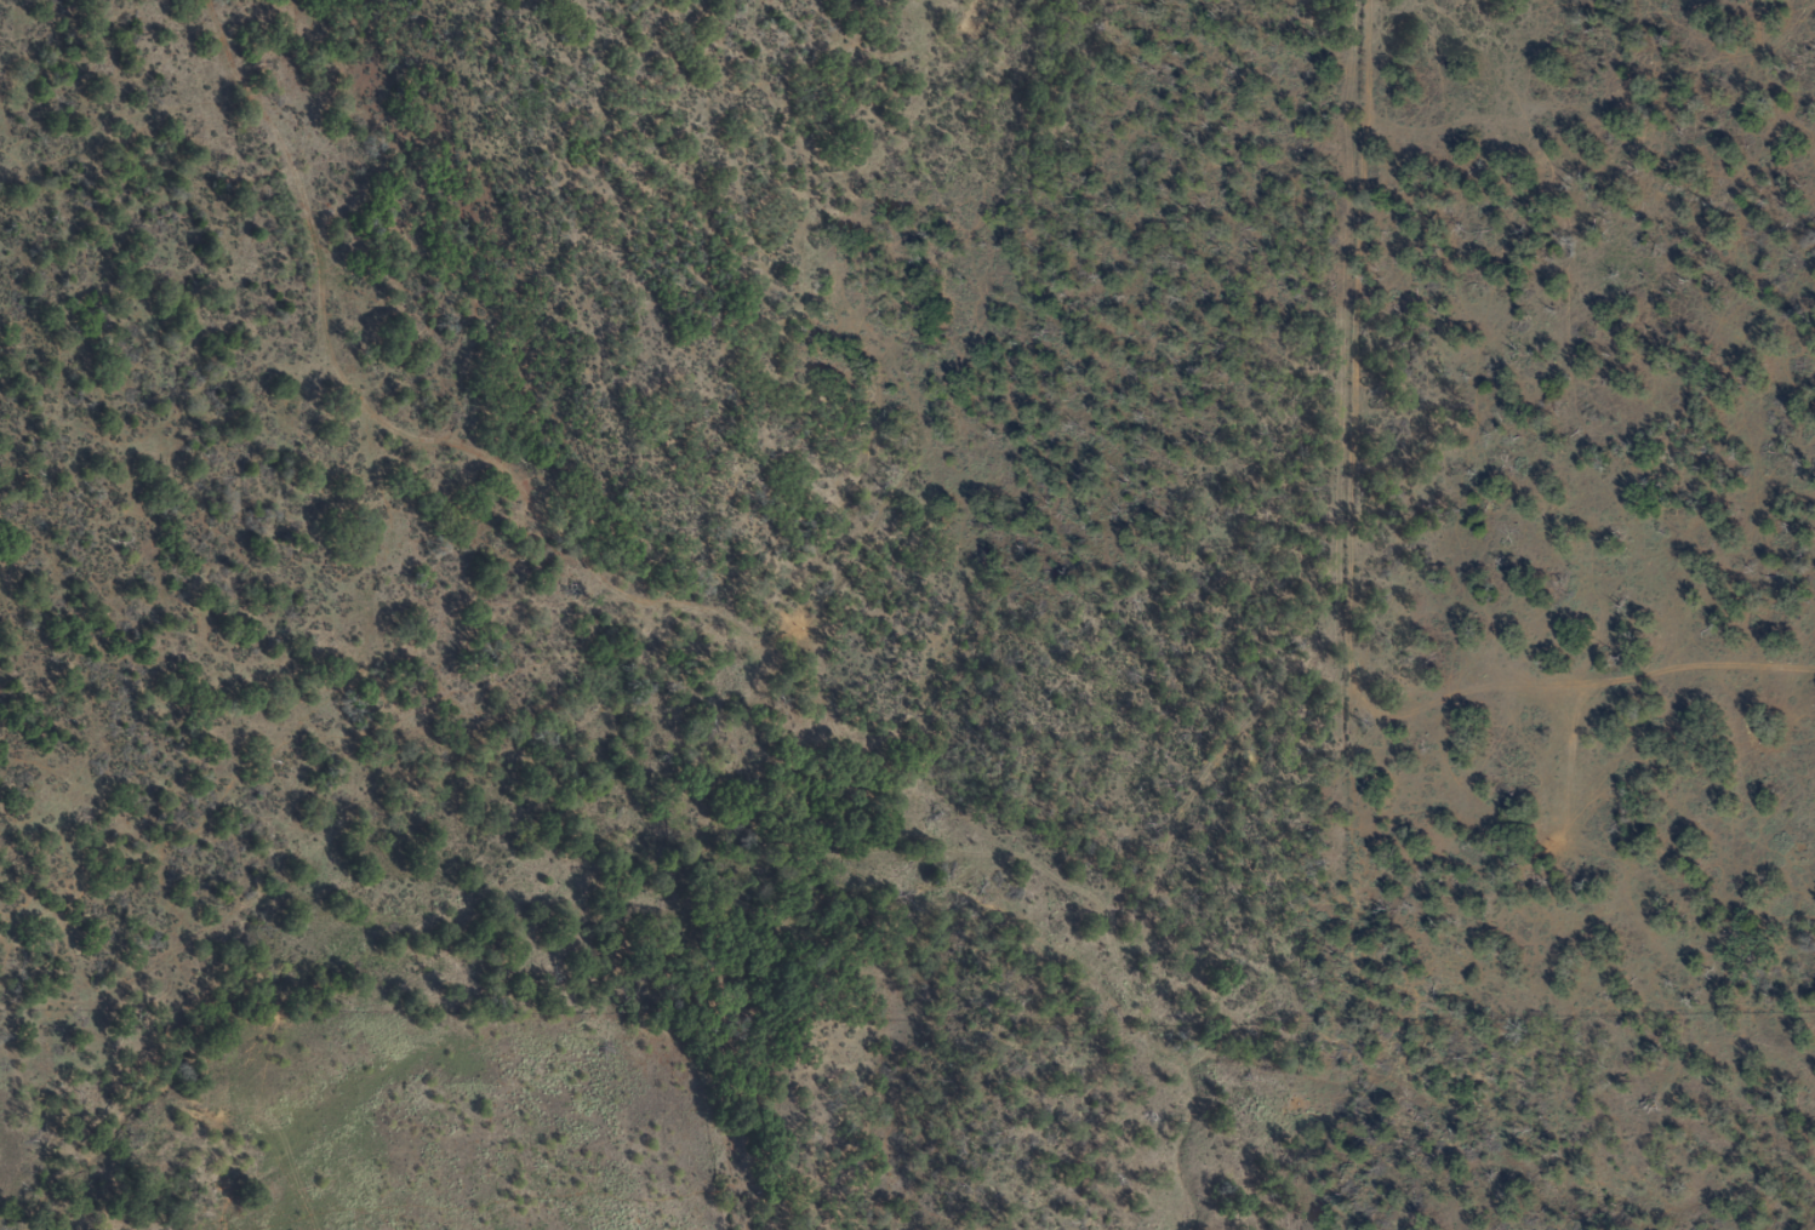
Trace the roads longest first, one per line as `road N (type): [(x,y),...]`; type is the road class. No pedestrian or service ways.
road 1 (residential): [(1393,663),(1537,614),(1814,604)]

